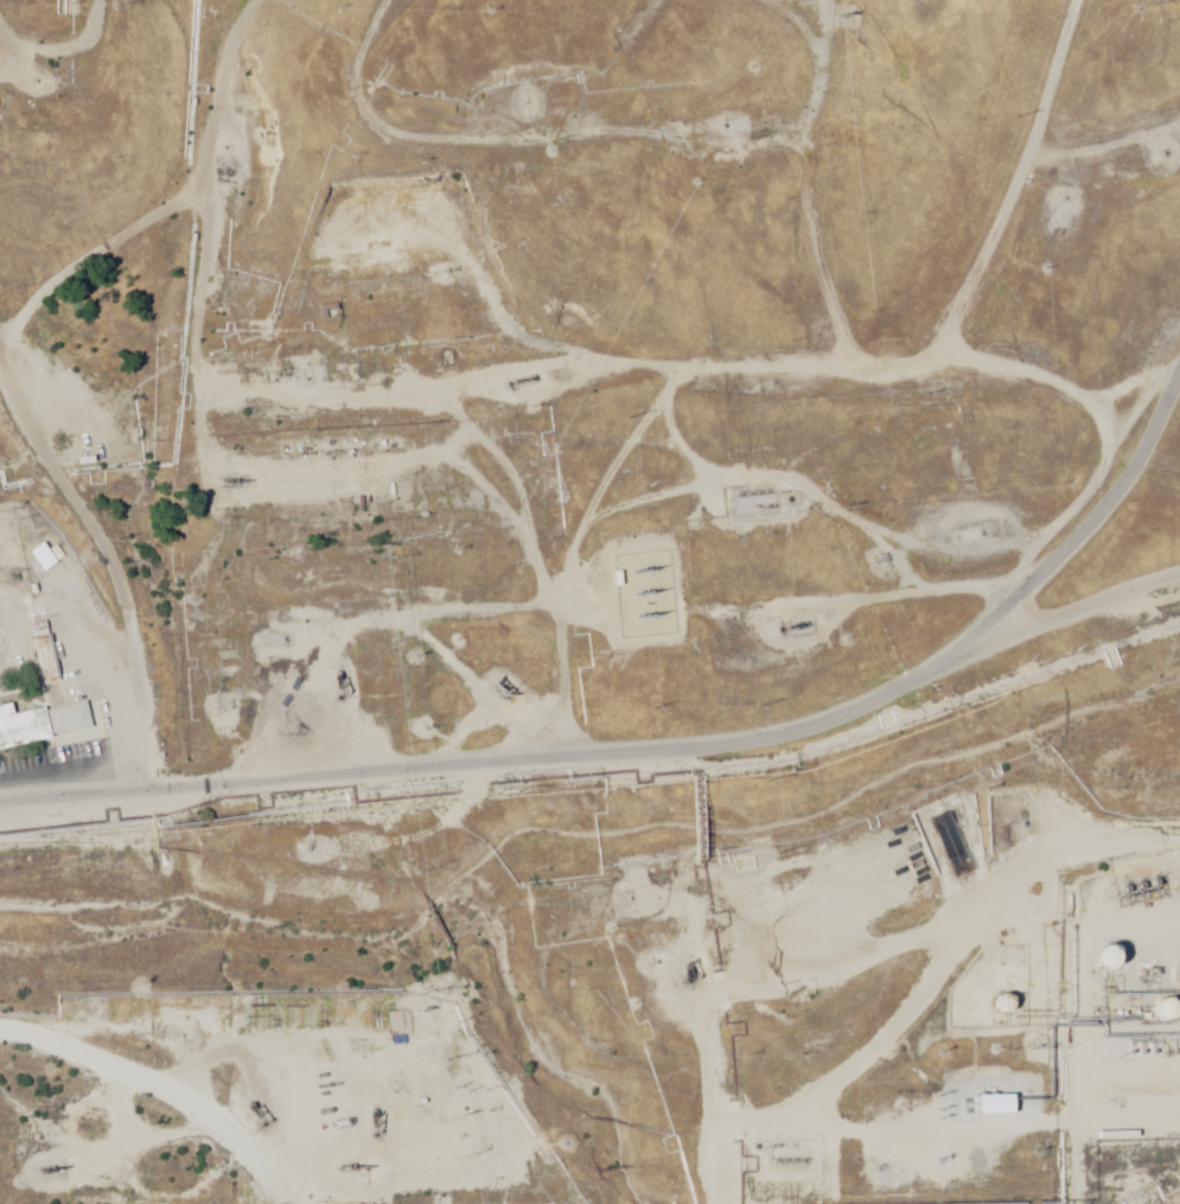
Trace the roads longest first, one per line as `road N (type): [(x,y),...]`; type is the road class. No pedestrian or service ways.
road 1 (tertiary): [(0,840),(410,801),(727,750),(863,706),(972,639),(1000,611),(1117,486),(1179,370)]
road 2 (track): [(1010,0),(907,292),(838,330),(85,418),(18,399),(0,384)]
road 3 (track): [(300,0),(248,136),(79,305),(85,418),(148,699),(167,824)]
road 4 (track): [(1000,611),(553,638),(241,635)]
road 5 (track): [(248,136),(478,160),(702,135),(764,55),(780,0)]
road 6 (track): [(1179,1106),(1095,1104),(821,1148),(708,1186),(698,1203)]
road 7 (track): [(784,1161),(739,1068),(715,975),(633,884),(547,918)]
road 8 (track): [(0,276),(217,0)]
road 9 (track): [(873,311),(1028,362),(1143,440)]
road 10 (track): [(547,918),(546,987),(615,1050),(690,1089),(739,1068)]
road 11 (track): [(933,218),(1128,159),(1179,128)]
road 12 (track): [(205,1203),(0,1085)]
road 13 (track): [(714,120),(759,191),(811,333)]
road 14 (track): [(963,645),(988,668),(1134,620),(1179,616)]
road 15 (track): [(217,1012),(30,943),(0,944)]
road 16 (track): [(403,0),(374,68),(400,153)]
road 17 (track): [(0,76),(79,66),(125,0)]
road 18 (track): [(148,699),(68,834)]

